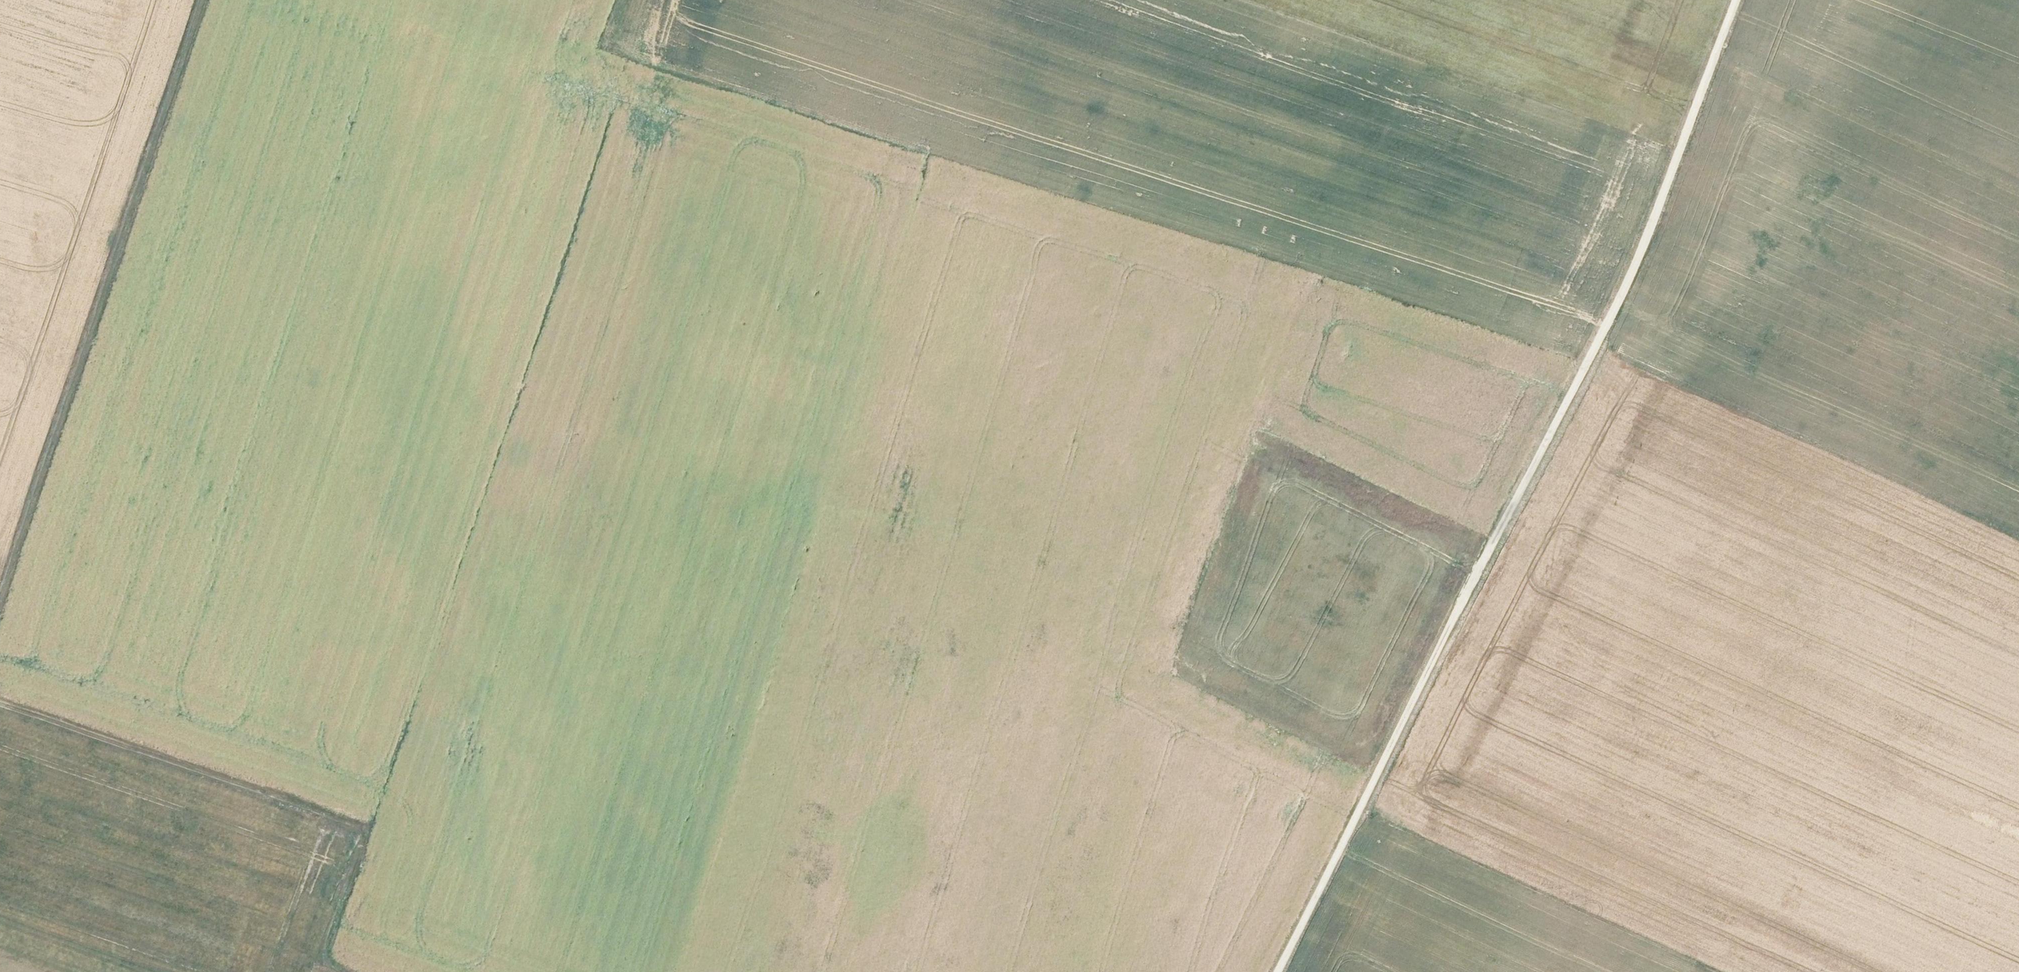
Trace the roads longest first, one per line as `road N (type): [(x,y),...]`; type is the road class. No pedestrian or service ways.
road 1 (track): [(1277,971),(1635,263),(1735,0)]
road 2 (track): [(0,611),(205,0)]
road 3 (track): [(0,706),(364,825),(370,837),(330,946),(334,971)]
road 4 (track): [(429,0),(603,57),(625,0)]

